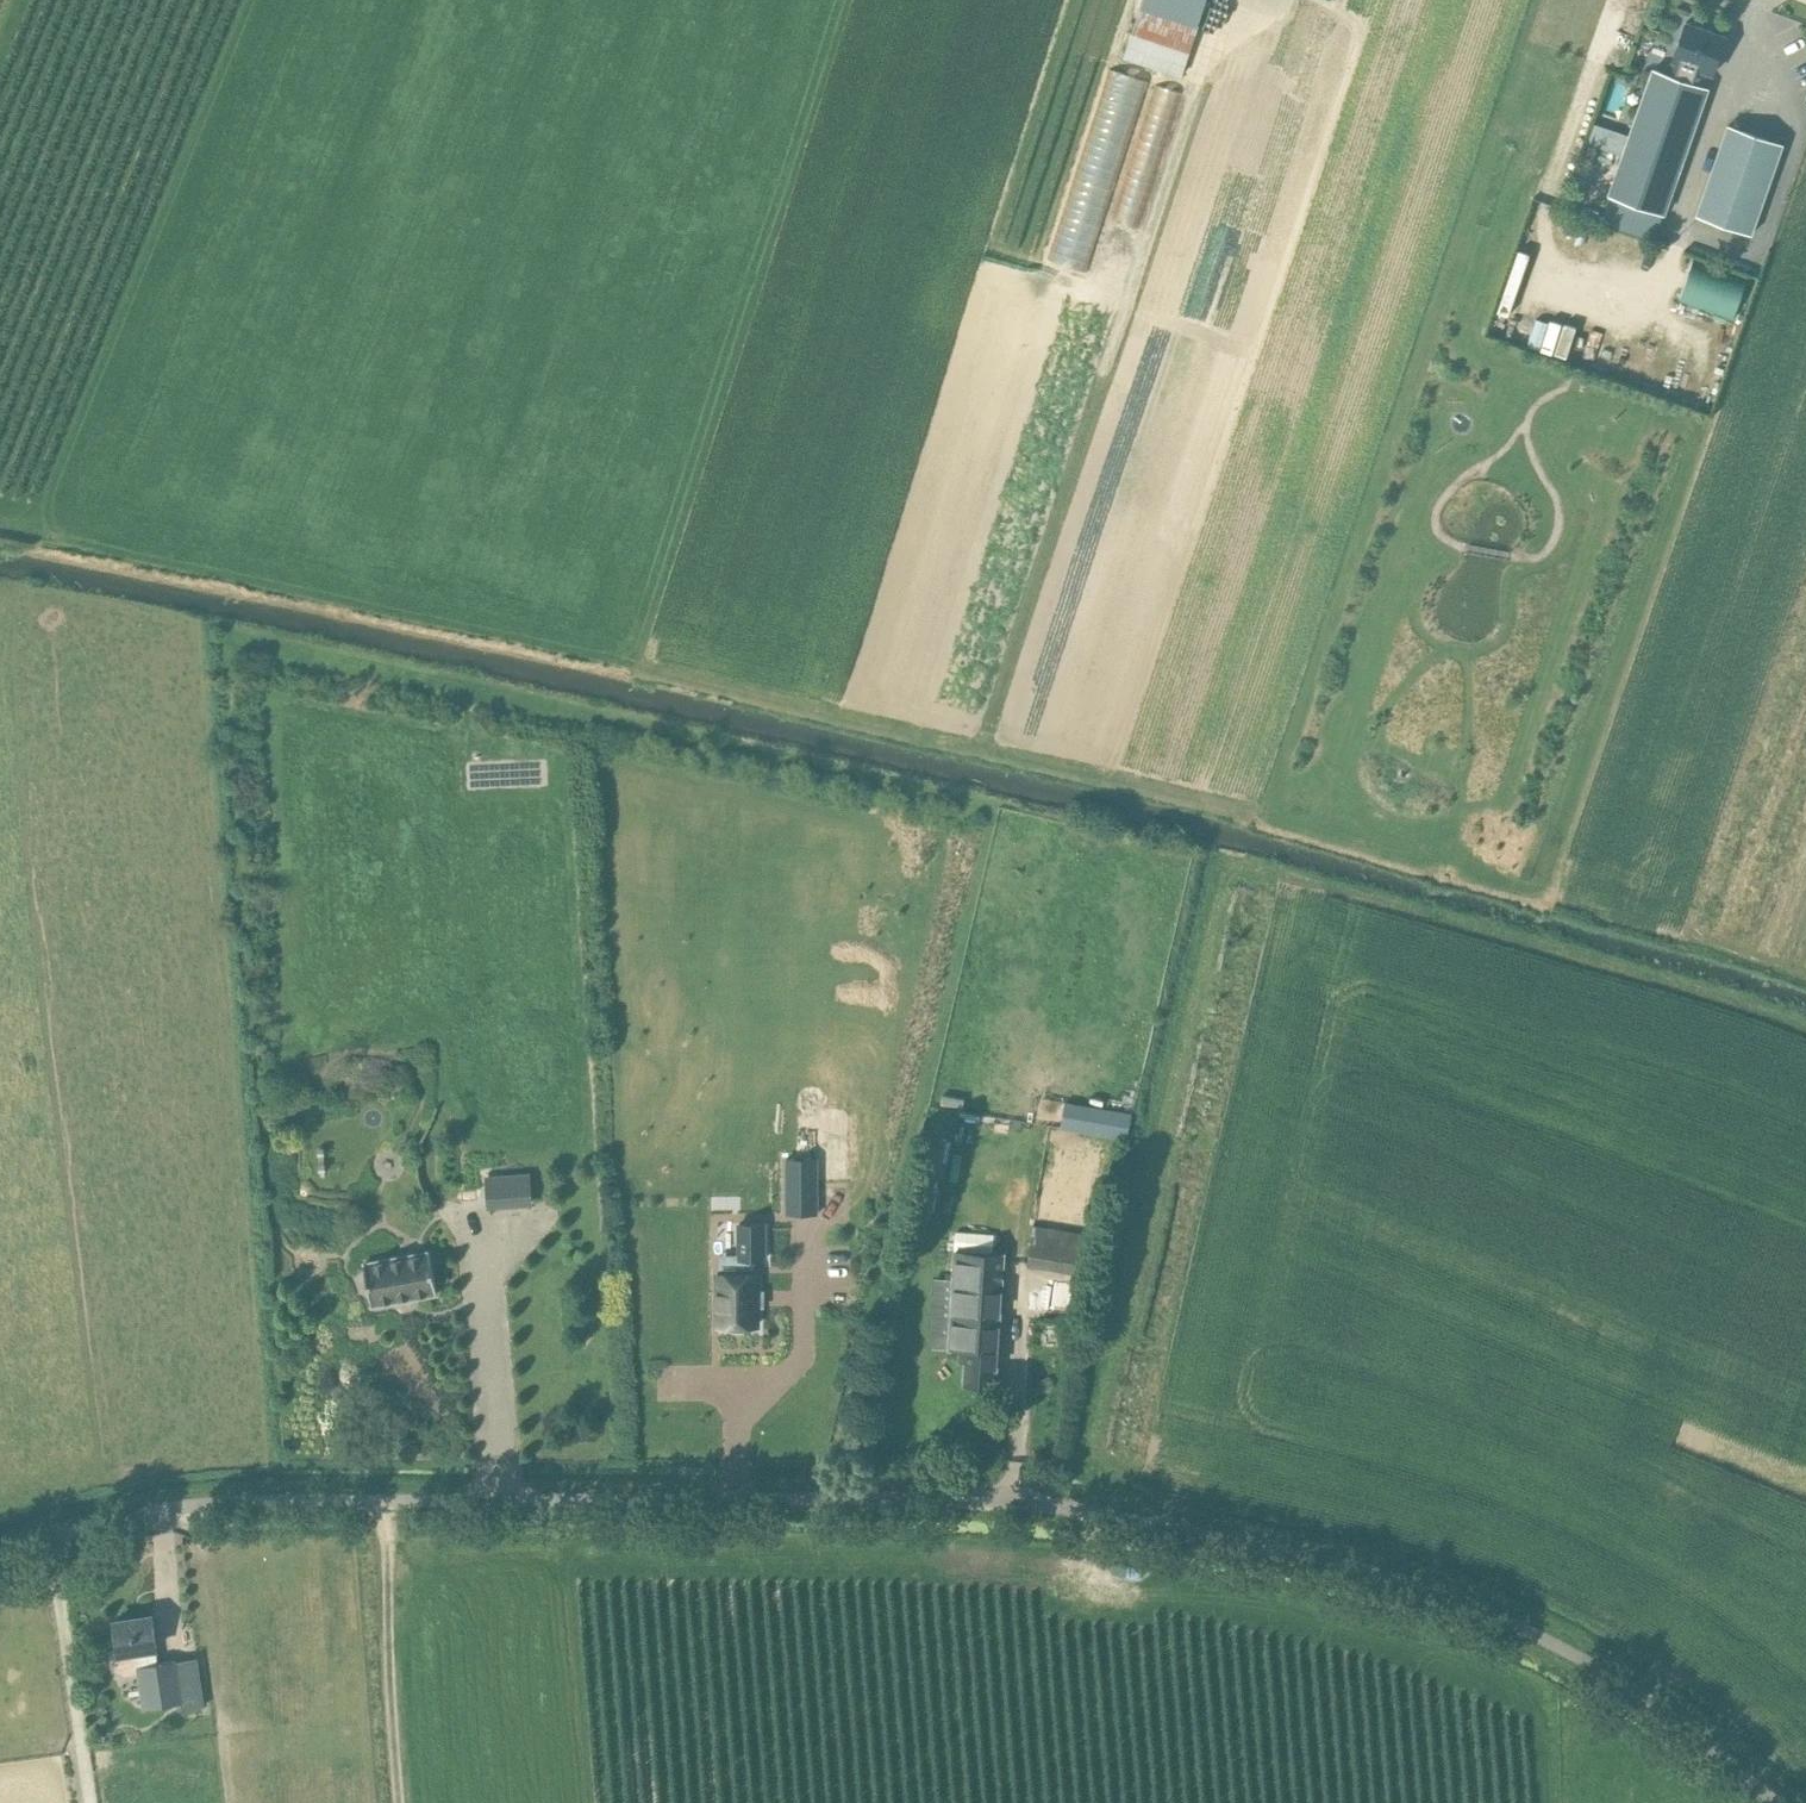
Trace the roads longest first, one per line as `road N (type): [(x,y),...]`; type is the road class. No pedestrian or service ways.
road 1 (unclassified): [(1777,1802),(1615,1677),(1444,1594),(1311,1558),(1034,1505),(934,1498),(257,1502),(178,1507),(0,1555)]

